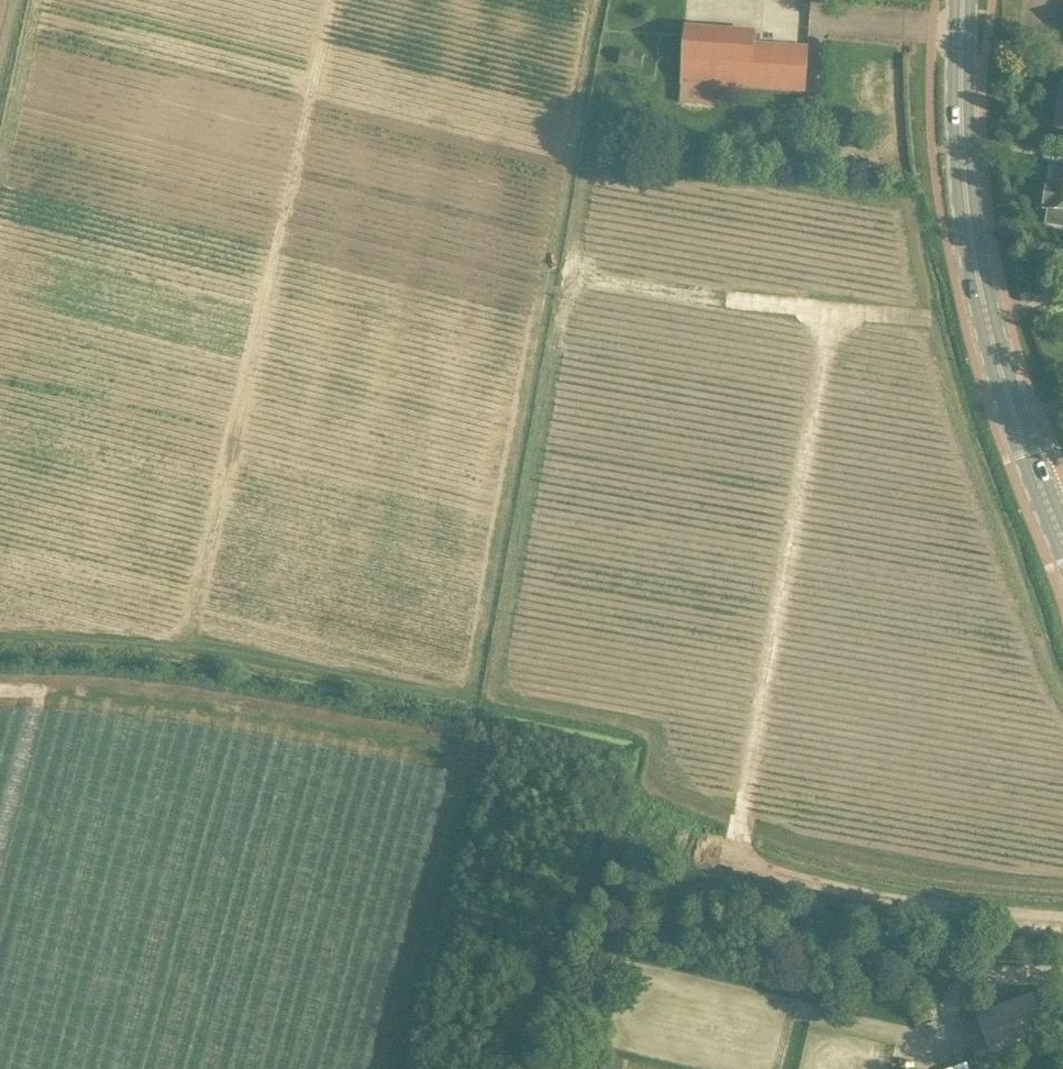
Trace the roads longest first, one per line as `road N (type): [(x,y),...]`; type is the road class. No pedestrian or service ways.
road 1 (secondary): [(1047,505),(997,366),(976,262),(964,142),(966,0)]

